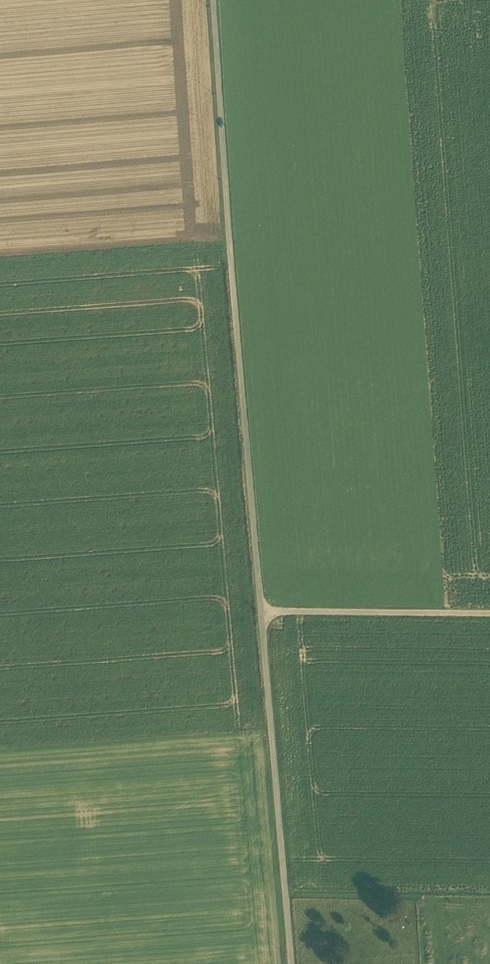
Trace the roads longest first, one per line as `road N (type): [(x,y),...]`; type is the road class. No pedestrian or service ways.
road 1 (unclassified): [(214,0),(291,963)]
road 2 (track): [(489,613),(262,611)]

